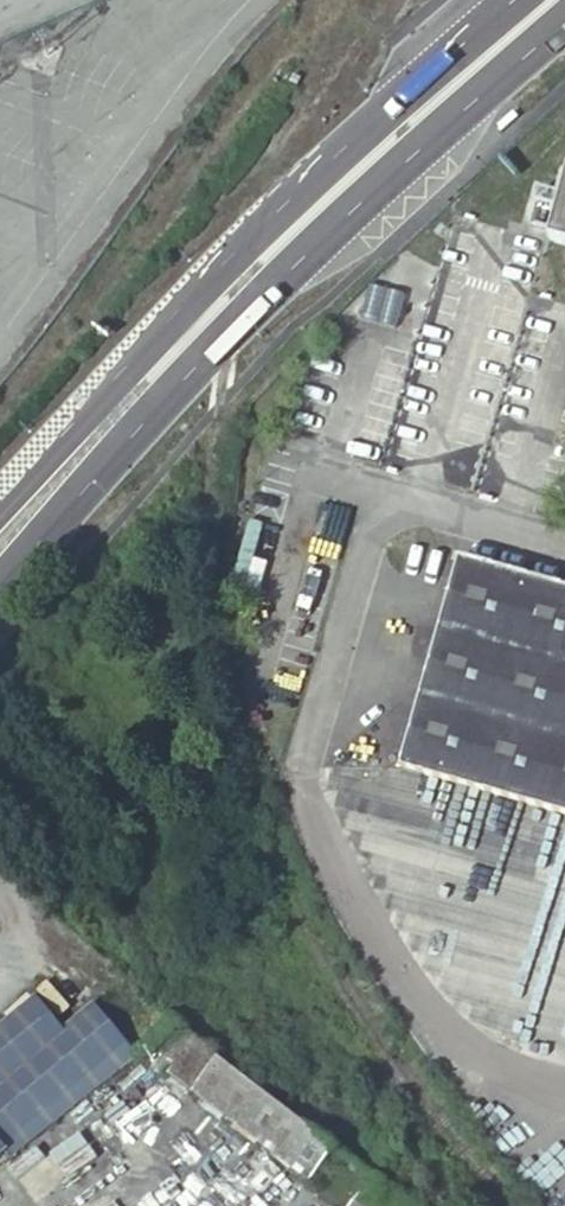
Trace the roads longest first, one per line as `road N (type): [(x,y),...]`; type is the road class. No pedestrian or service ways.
road 1 (secondary): [(0,578),(306,253),(564,23)]
road 2 (secondary): [(508,0),(262,225),(0,499)]

